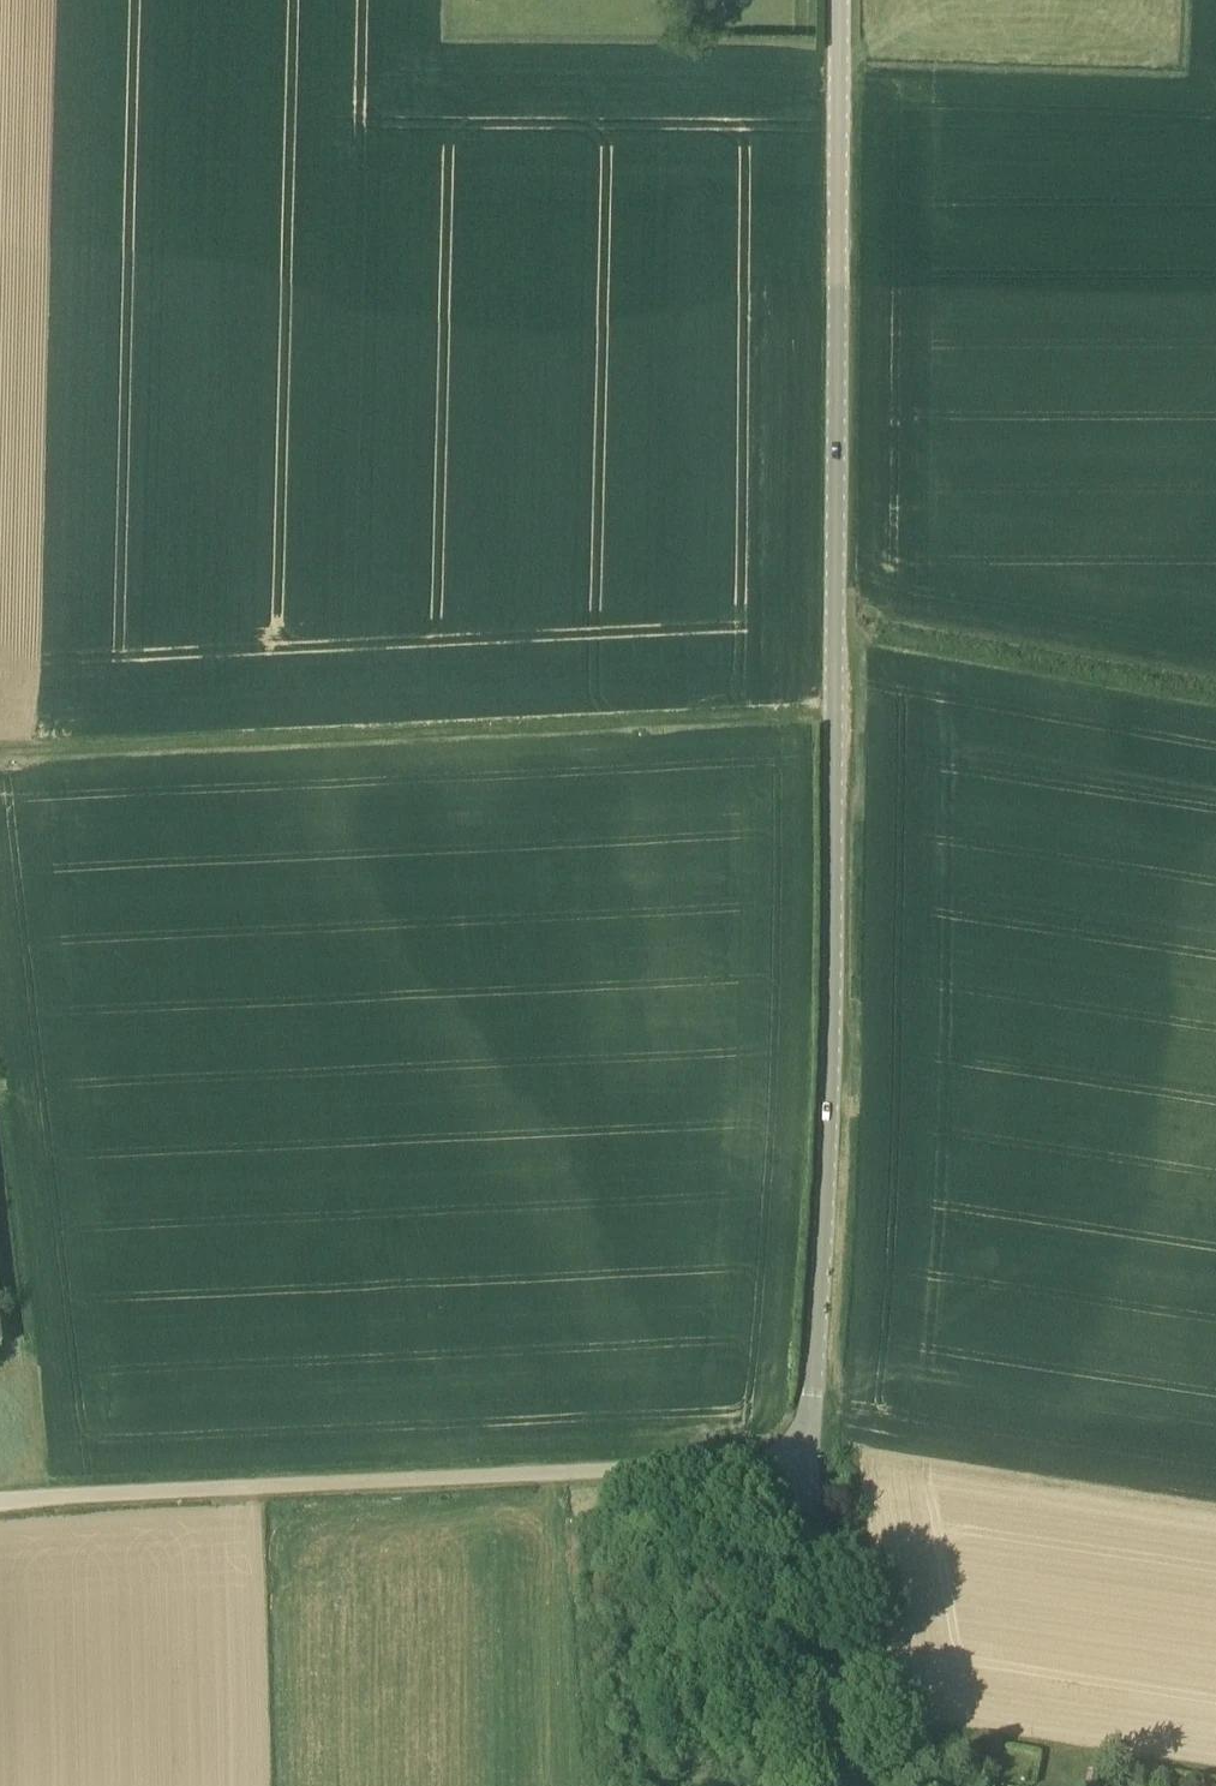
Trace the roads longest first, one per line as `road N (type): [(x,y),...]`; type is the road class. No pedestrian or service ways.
road 1 (unclassified): [(809,1465),(825,1233),(835,0)]
road 2 (unclassified): [(809,1465),(0,1505)]
road 3 (unclassified): [(849,1785),(833,1710),(809,1465)]

